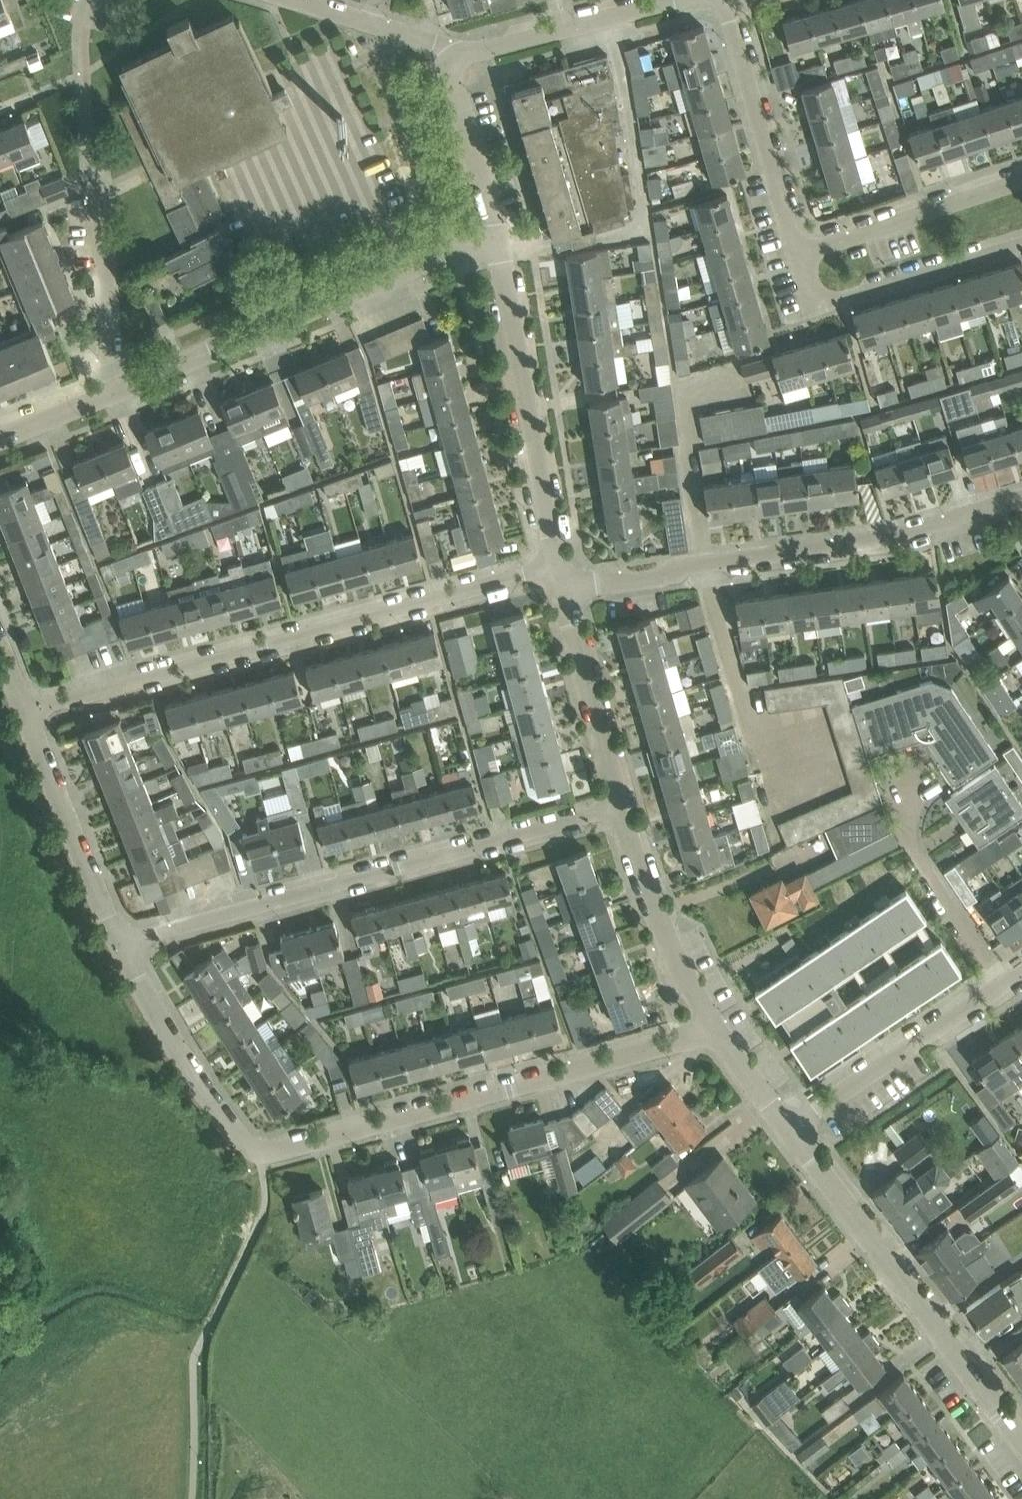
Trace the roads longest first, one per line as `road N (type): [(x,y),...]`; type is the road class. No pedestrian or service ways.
road 1 (residential): [(711,1023),(678,1040),(262,1152),(244,1144),(207,1095),(121,948)]
road 2 (residential): [(26,713),(556,566)]
road 3 (residential): [(619,808),(121,948)]
road 4 (residential): [(561,590),(891,536),(1021,500)]
road 5 (residential): [(121,388),(497,238)]
road 6 (residential): [(1021,1439),(788,1130)]
road 7 (residential): [(556,566),(497,238)]
road 8 (residential): [(788,1130),(1021,971)]
road 9 (residential): [(798,254),(815,308),(1021,245)]
road 10 (residential): [(723,0),(798,254)]
road 11 (residential): [(121,948),(26,713)]
road 12 (residential): [(798,254),(1021,182)]
road 13 (residential): [(711,1023),(668,941),(619,808)]
road 14 (residential): [(619,808),(561,590)]
road 15 (residential): [(456,61),(673,0)]
road 16 (residential): [(121,388),(110,360),(93,170)]
road 17 (residential): [(497,238),(450,75),(456,61)]
road 18 (residential): [(788,1130),(711,1023)]
road 19 (residential): [(0,438),(121,388)]

